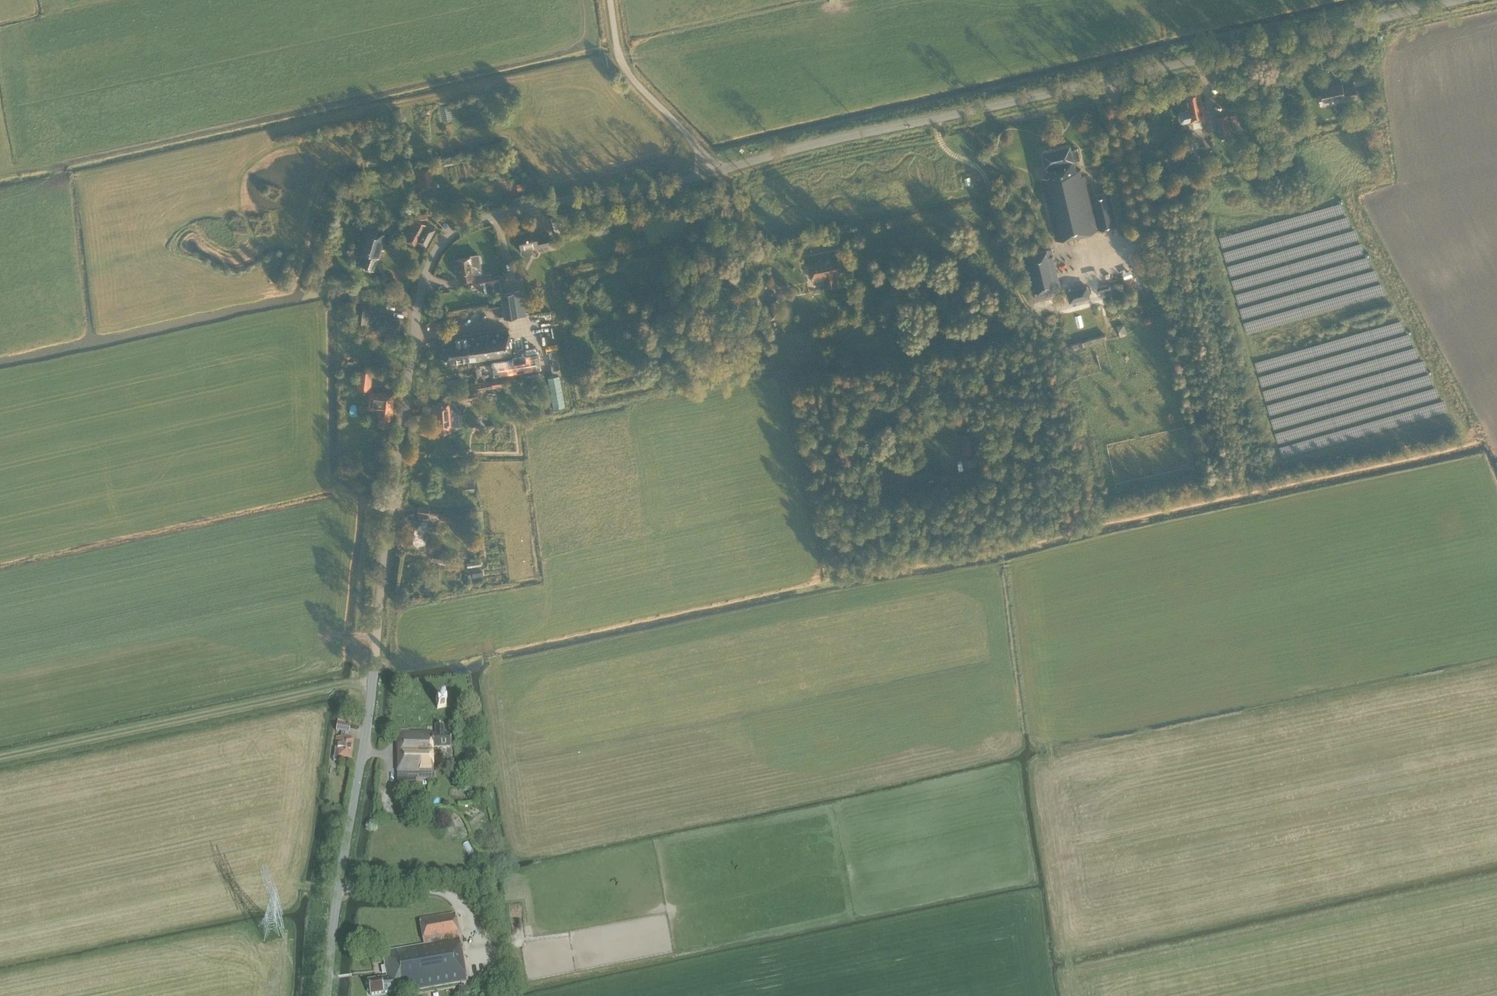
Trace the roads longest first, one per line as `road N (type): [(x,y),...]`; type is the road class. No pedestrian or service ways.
road 1 (unclassified): [(327,995),(416,316),(435,252),(451,234),(490,216),(712,171)]
road 2 (unclassified): [(712,171),(1457,0)]
road 3 (track): [(0,757),(372,683)]
road 4 (unclassified): [(712,171),(623,65),(610,0)]

